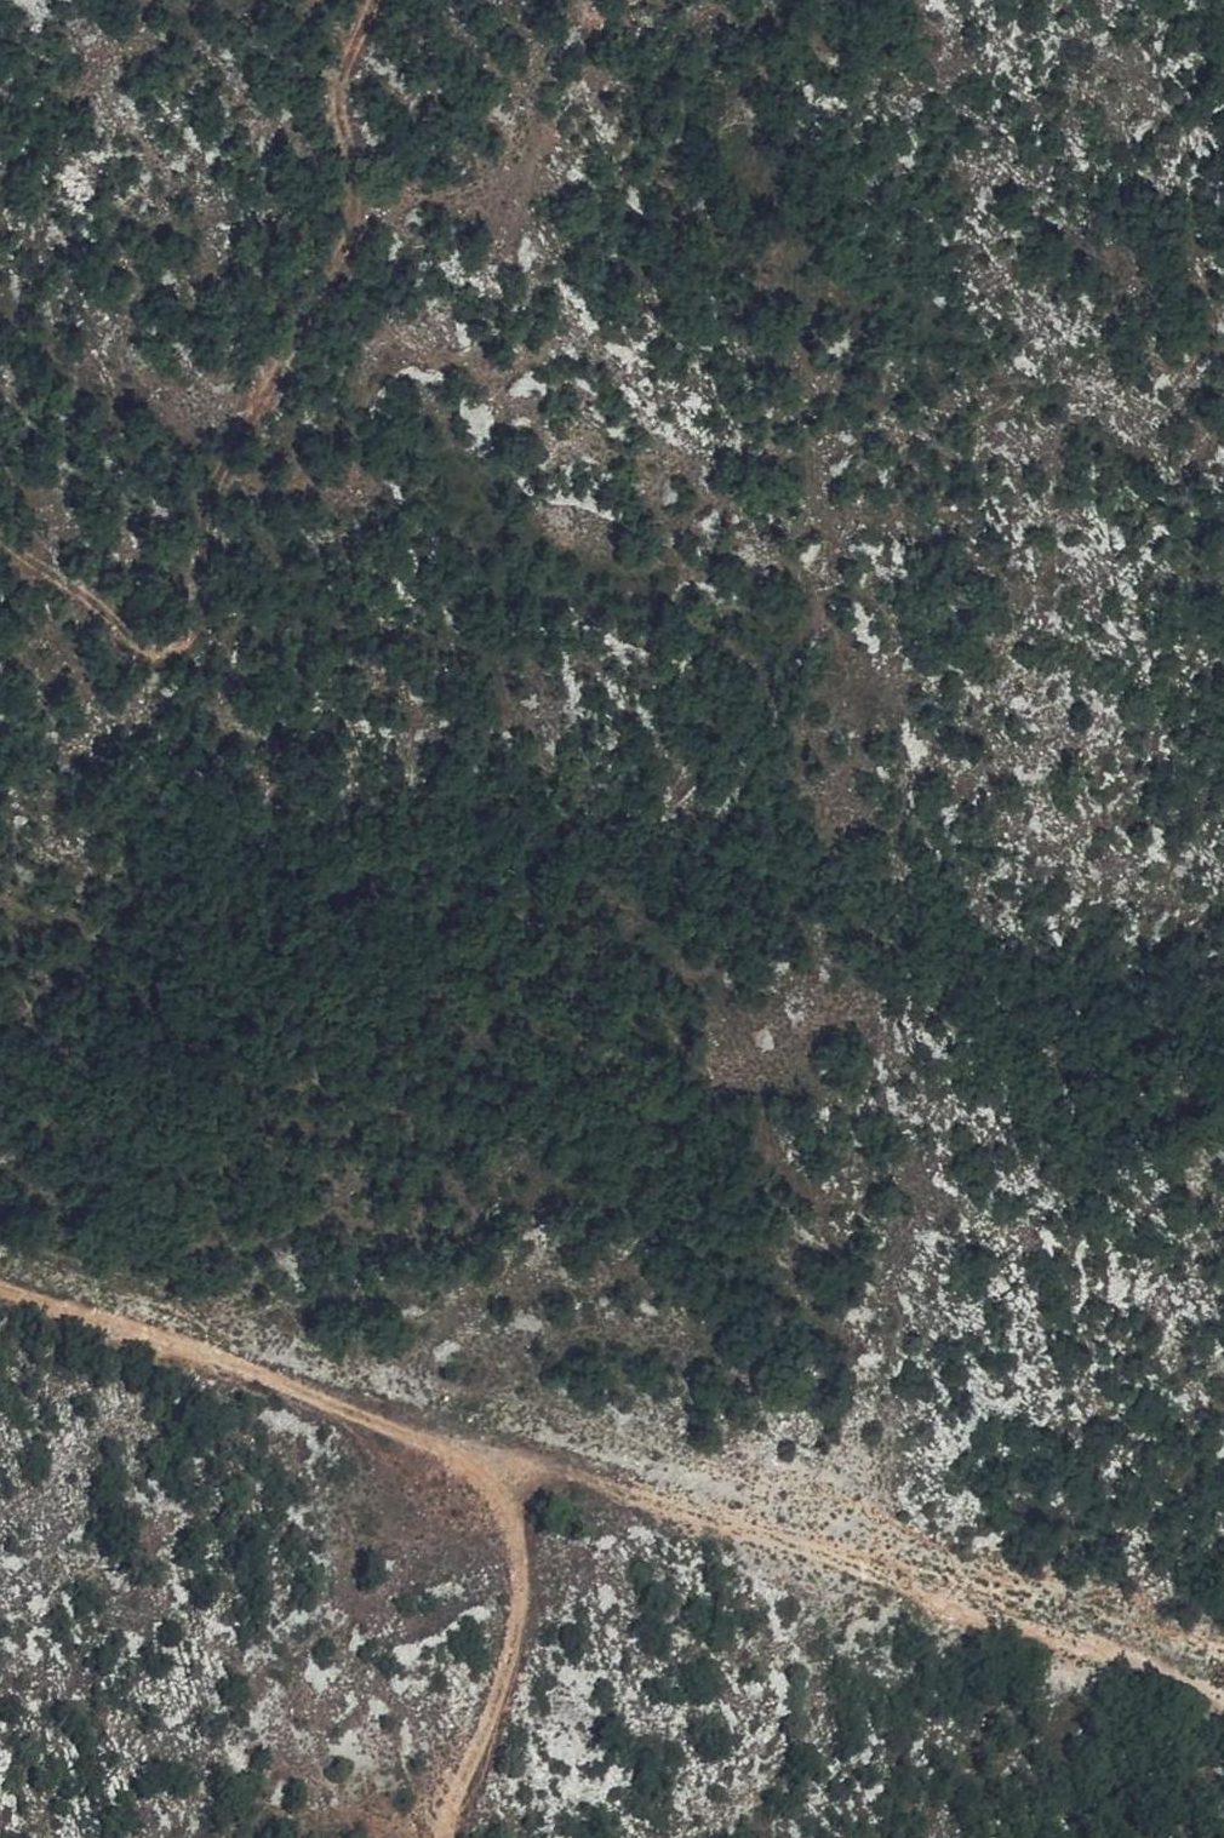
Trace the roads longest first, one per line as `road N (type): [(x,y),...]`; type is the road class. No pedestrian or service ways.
road 1 (track): [(453,1837),(522,1597),(508,1510),(482,1474),(451,1450),(0,1295)]
road 2 (track): [(0,547),(147,645),(194,634),(213,494),(333,252),(351,161),(340,91),(375,0)]

